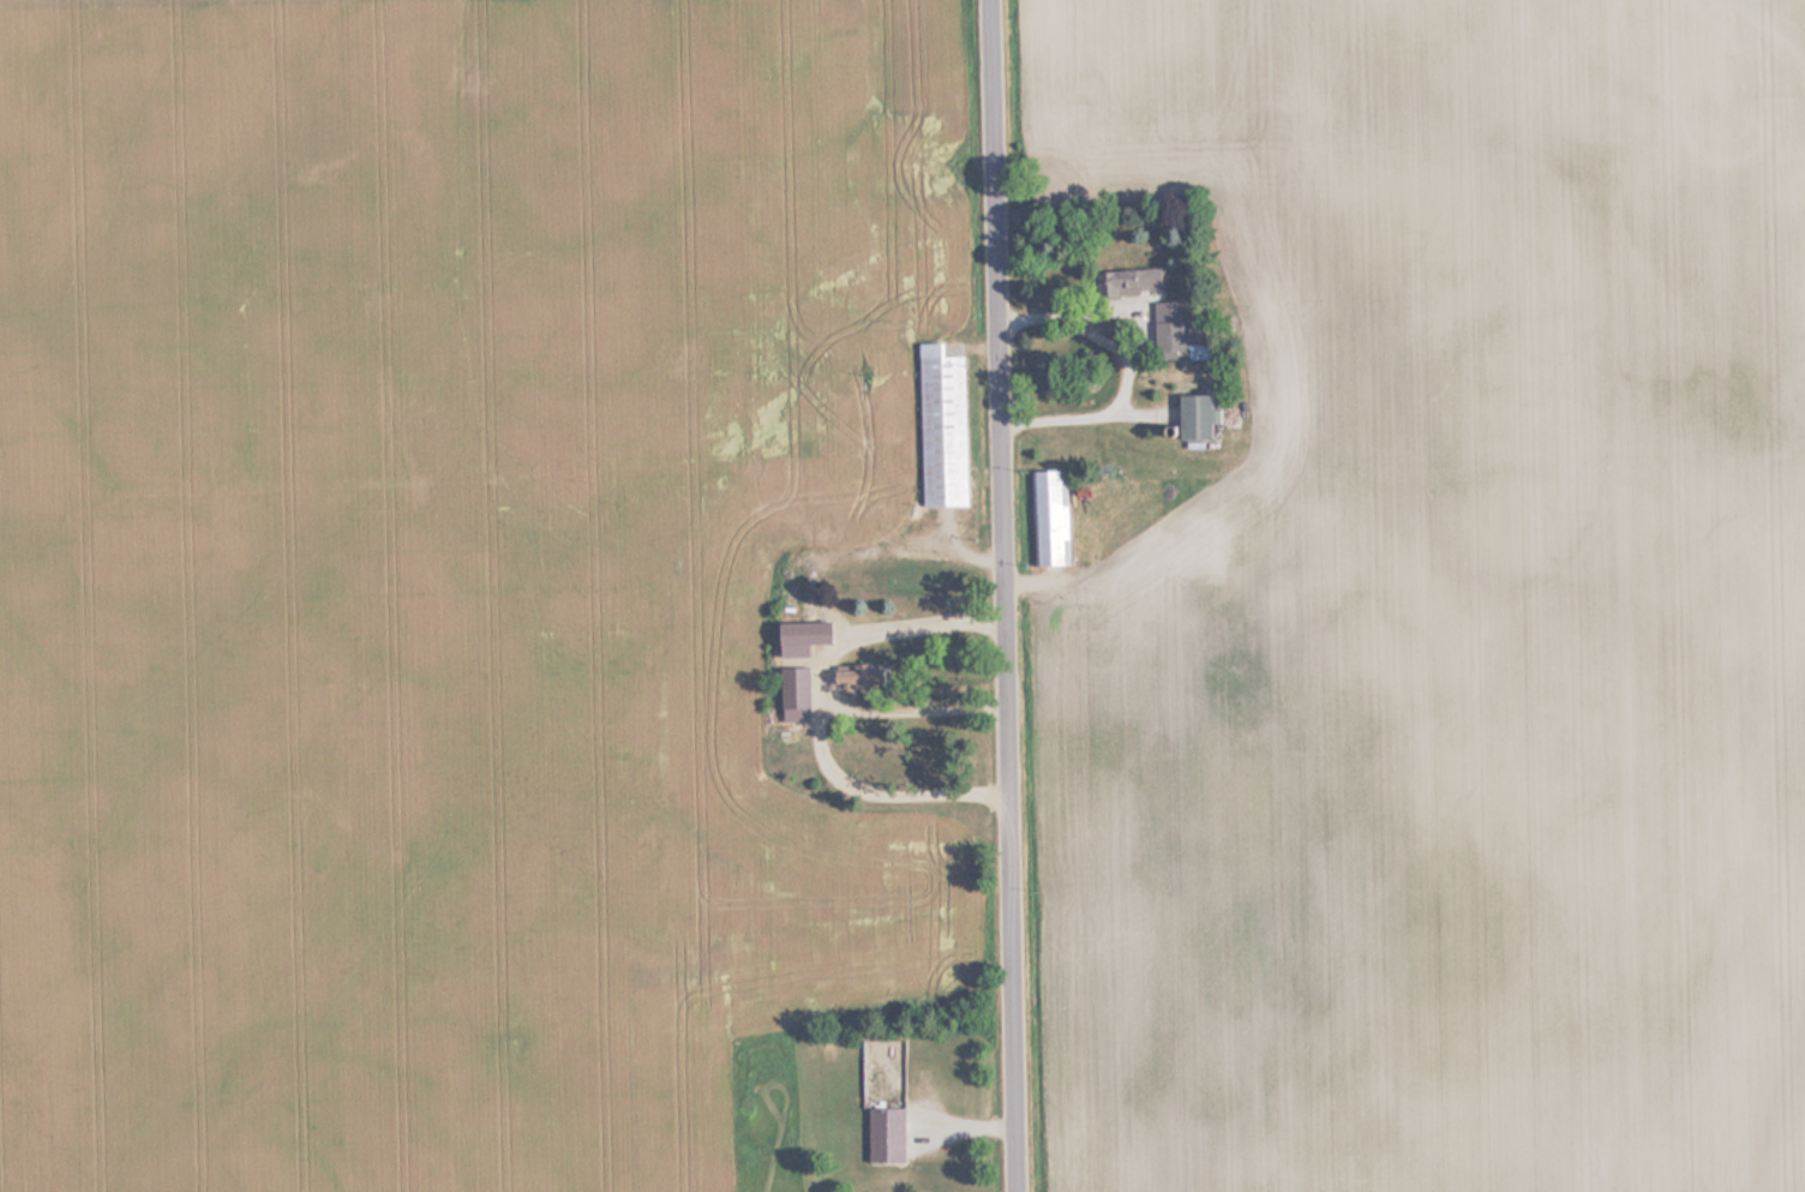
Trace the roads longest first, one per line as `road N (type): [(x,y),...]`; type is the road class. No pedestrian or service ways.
road 1 (residential): [(1020,1191),(993,0)]

